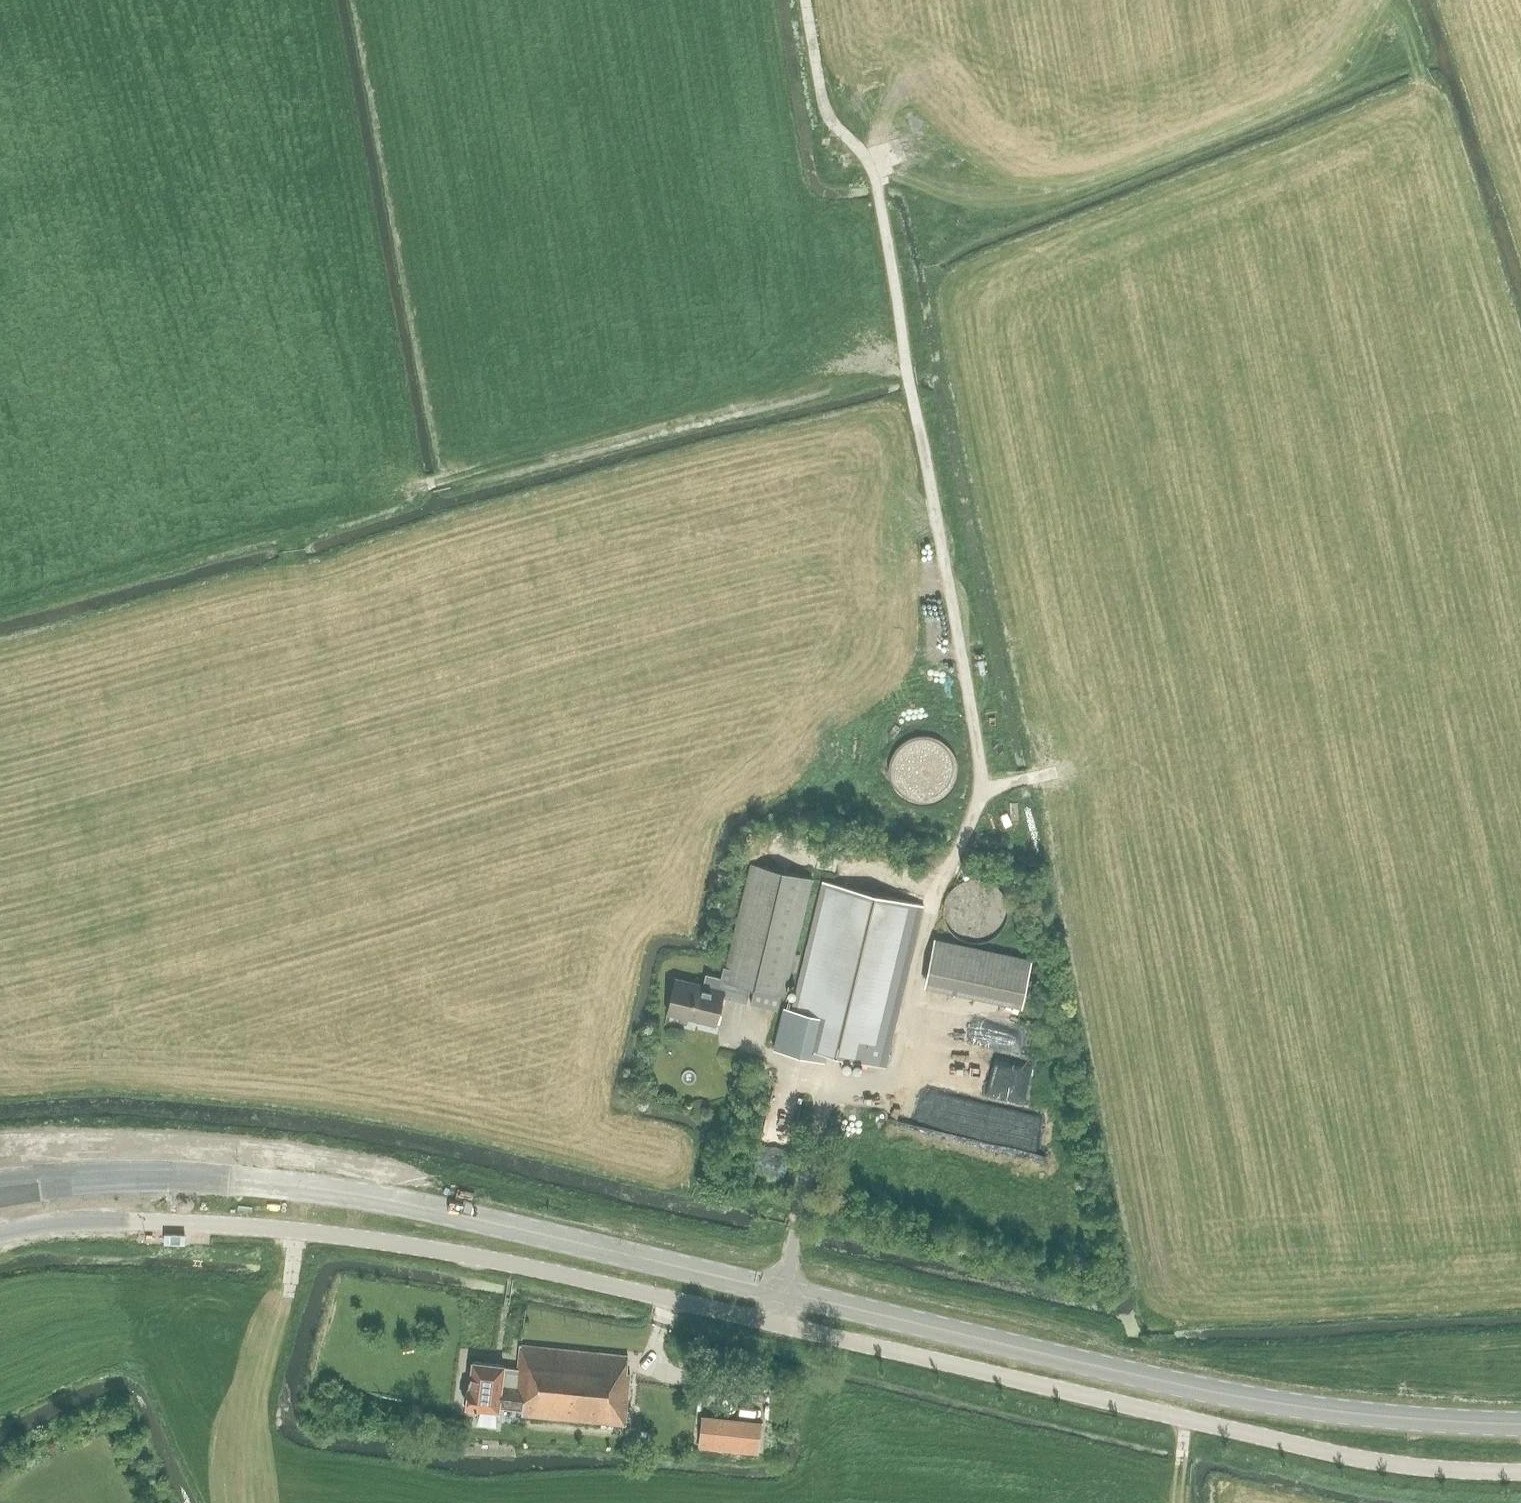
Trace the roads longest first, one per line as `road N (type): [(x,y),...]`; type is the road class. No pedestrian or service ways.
road 1 (unclassified): [(0,1234),(135,1222),(422,1248),(1360,1458),(1520,1472)]
road 2 (primary): [(195,1178),(330,1190),(442,1211),(1261,1400),(1520,1424)]
road 3 (track): [(945,877),(977,811),(982,762),(878,187),(865,155),(825,107),(806,0)]
road 4 (primary): [(0,1199),(195,1178)]
road 5 (primary): [(195,1178),(149,1171),(0,1177)]

